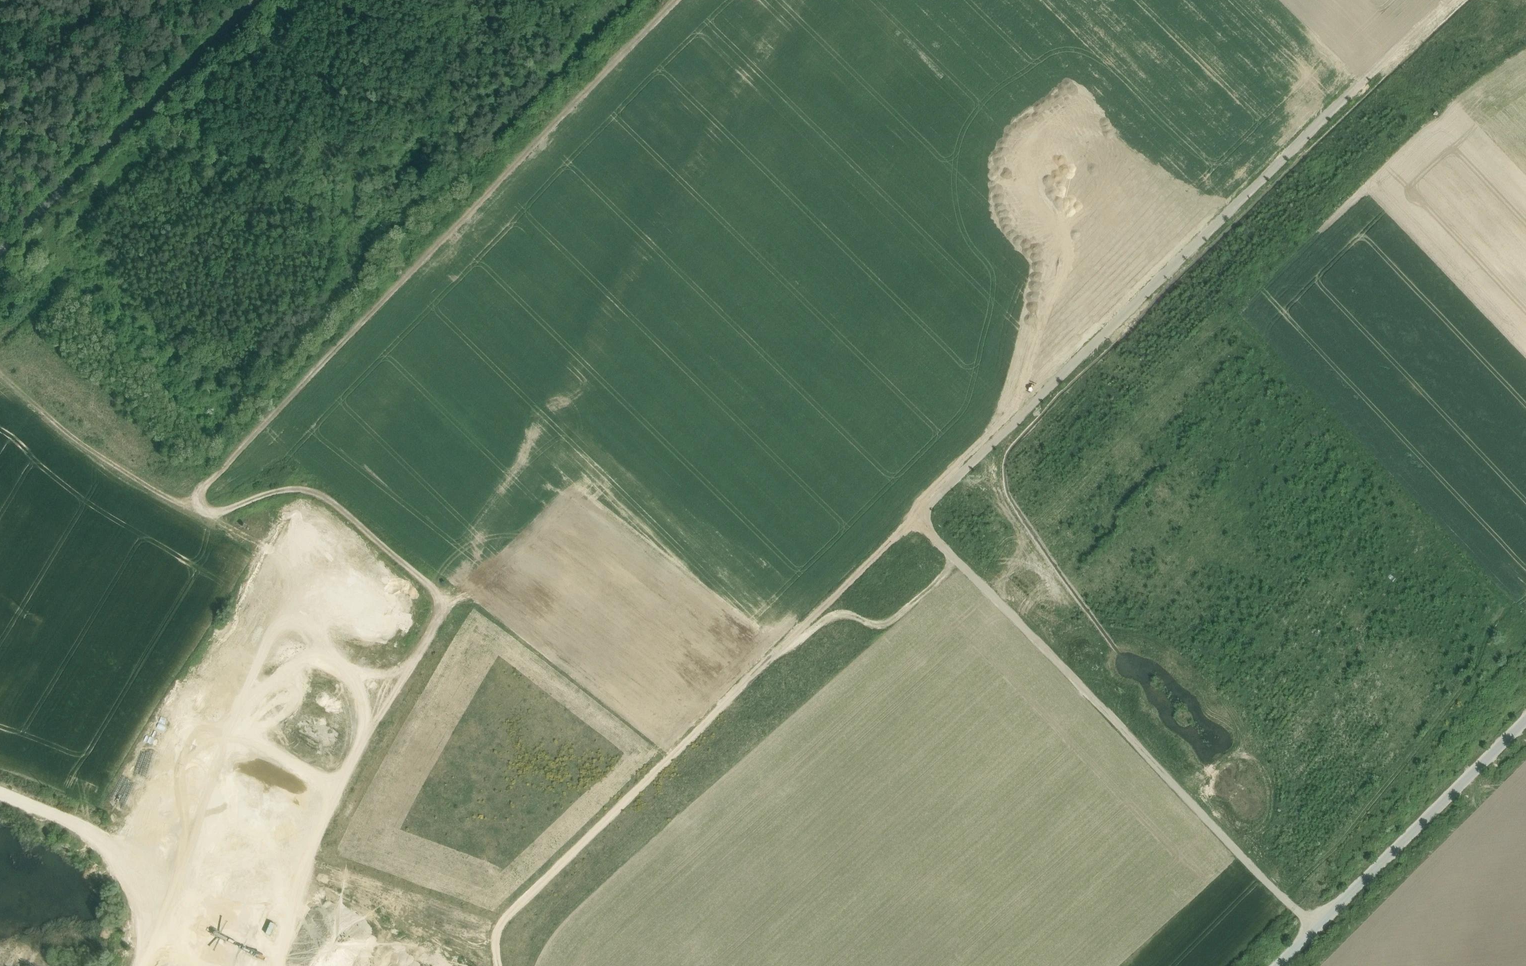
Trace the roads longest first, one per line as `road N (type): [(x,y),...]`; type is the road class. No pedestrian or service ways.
road 1 (track): [(258,0),(0,252)]
road 2 (track): [(1525,725),(1285,965)]

